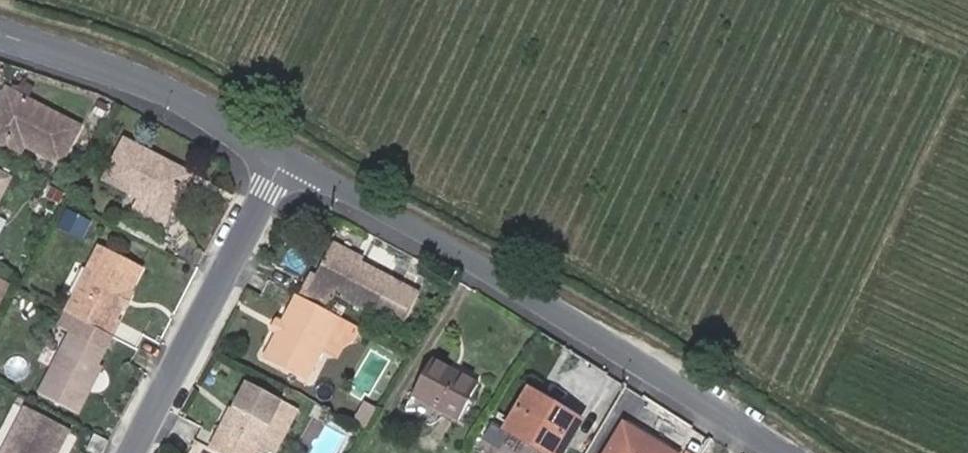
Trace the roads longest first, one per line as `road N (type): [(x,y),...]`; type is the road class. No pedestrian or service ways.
road 1 (residential): [(787,452),(288,156)]
road 2 (residential): [(288,156),(133,452)]
road 3 (residential): [(288,156),(136,74),(0,32)]

